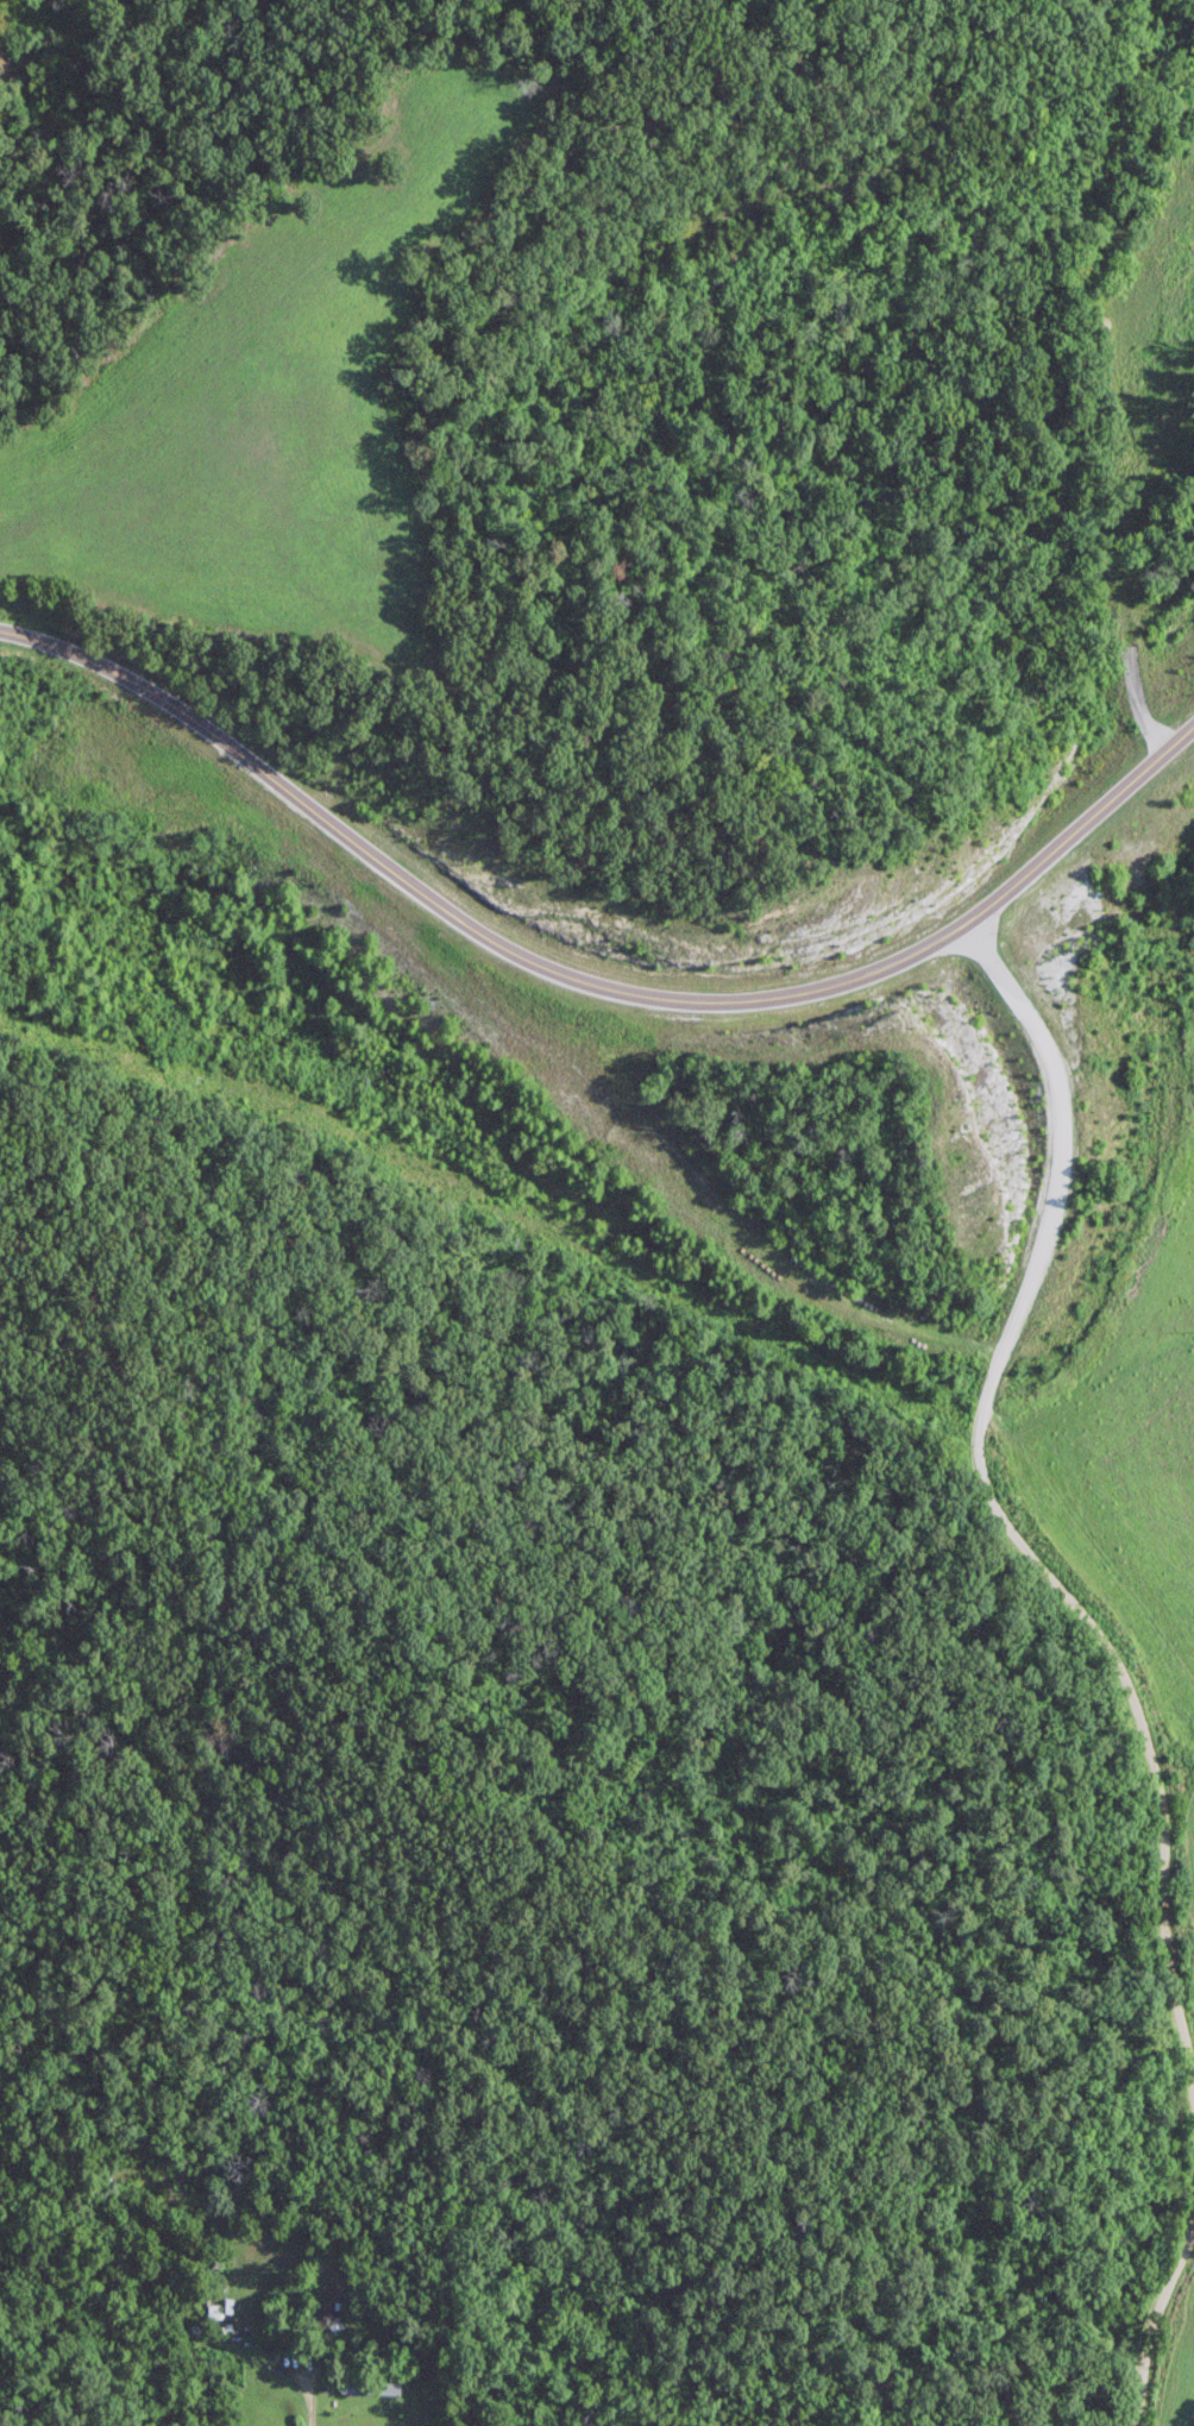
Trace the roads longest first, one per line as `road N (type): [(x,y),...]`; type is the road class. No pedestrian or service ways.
road 1 (secondary): [(1193,732),(978,923),(805,999),(666,1005),(524,953),(372,855),(171,698),(43,642),(0,636)]
road 2 (residential): [(1193,2056),(1142,1701),(973,1439),(1052,1223),(1075,1131),(1063,1055),(978,923)]
road 3 (residential): [(1131,2425),(1193,2221)]

